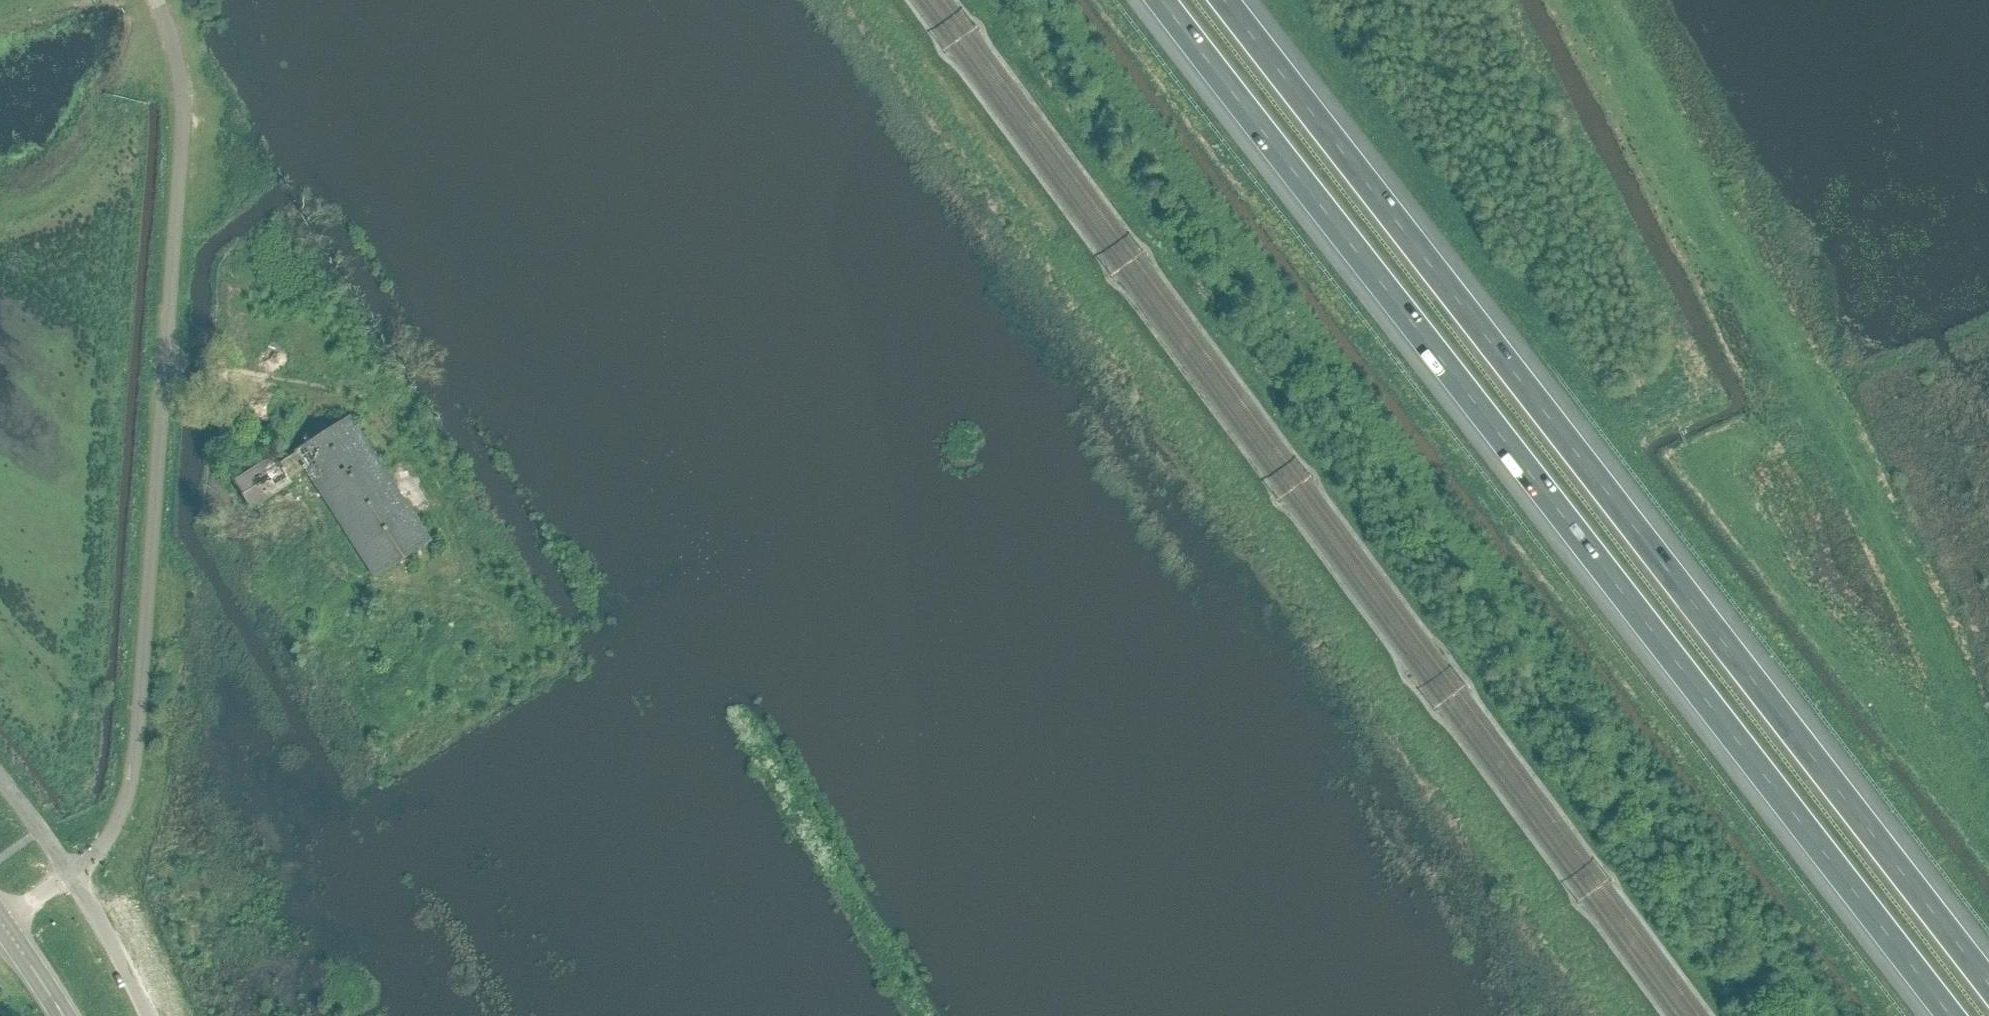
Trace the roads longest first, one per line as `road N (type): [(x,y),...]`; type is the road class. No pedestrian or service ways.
road 1 (motorway): [(1159,0),(1949,1015)]
road 2 (motorway): [(1988,987),(1224,0)]
road 3 (unclassified): [(69,875),(113,828),(135,748),(180,113),(174,53),(154,0)]
road 4 (unclassified): [(148,1015),(69,875)]

